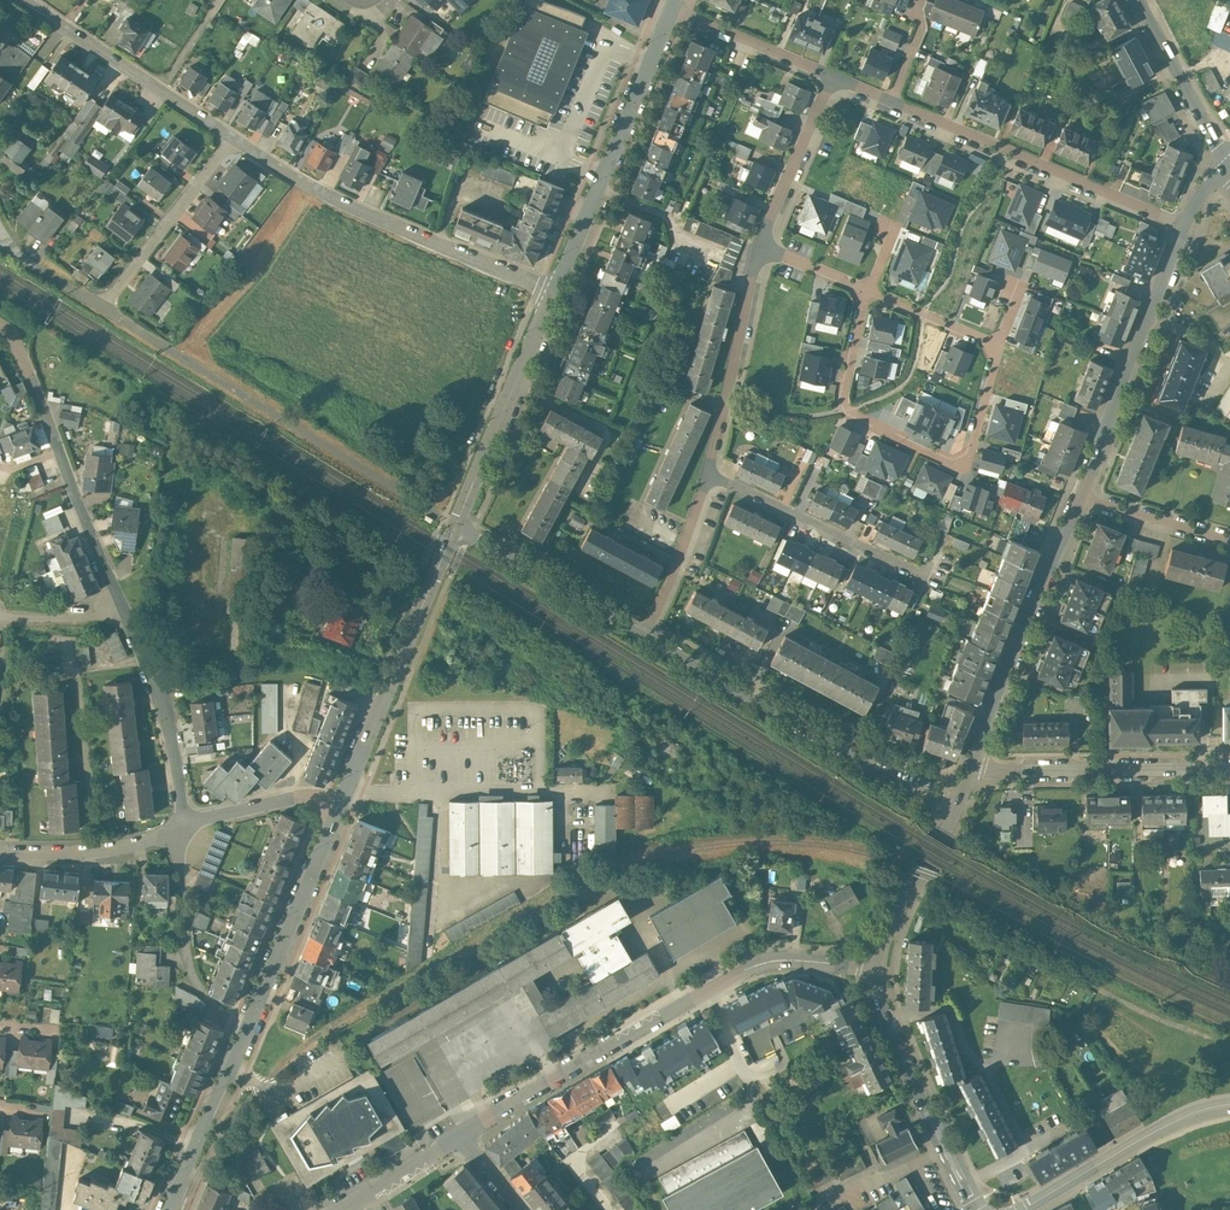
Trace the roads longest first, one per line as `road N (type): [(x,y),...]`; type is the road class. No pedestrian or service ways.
road 1 (residential): [(185,826),(165,695),(122,610),(20,346),(0,323)]
road 2 (residential): [(876,969),(784,959),(747,969),(460,1135)]
road 3 (tertiary): [(171,1209),(339,796)]
road 4 (residential): [(835,81),(998,155),(1186,221)]
road 5 (residential): [(998,349),(965,456),(950,459),(850,416),(840,399),(868,296)]
road 6 (residential): [(956,813),(644,636)]
road 7 (residential): [(554,292),(308,186),(235,139)]
road 8 (residential): [(235,139),(101,304),(8,247),(0,229)]
road 9 (tertiary): [(554,292),(672,11)]
road 10 (tertiary): [(339,796),(457,524)]
road 11 (residential): [(975,767),(1078,492)]
road 12 (residential): [(1078,492),(1186,221)]
road 13 (track): [(1170,1022),(915,888)]
road 14 (residential): [(978,1209),(889,1026),(876,969)]
road 15 (residential): [(975,767),(1229,770)]
road 16 (tertiary): [(457,524),(554,292)]
road 17 (residential): [(235,139),(29,0)]
road 18 (residential): [(714,480),(759,247)]
road 19 (secondary): [(1229,1105),(1151,1134),(1023,1209)]
road 20 (residential): [(714,480),(924,576)]
road 21 (residential): [(644,636),(457,524)]
road 22 (residential): [(1139,0),(1229,166)]
road 23 (residential): [(185,826),(101,850),(0,852)]
road 24 (residential): [(759,247),(835,81)]
road 25 (residential): [(212,998),(188,948),(185,826)]
road 26 (residential): [(672,11),(835,81)]
road 27 (residential): [(876,969),(890,929),(956,813)]
road 28 (residential): [(644,636),(714,480)]
road 29 (residential): [(339,796),(303,797),(185,826)]
road 30 (residential): [(1078,492),(1229,536)]
road 31 (residential): [(460,1135),(340,1209)]
road 32 (residential): [(868,296),(998,349)]

